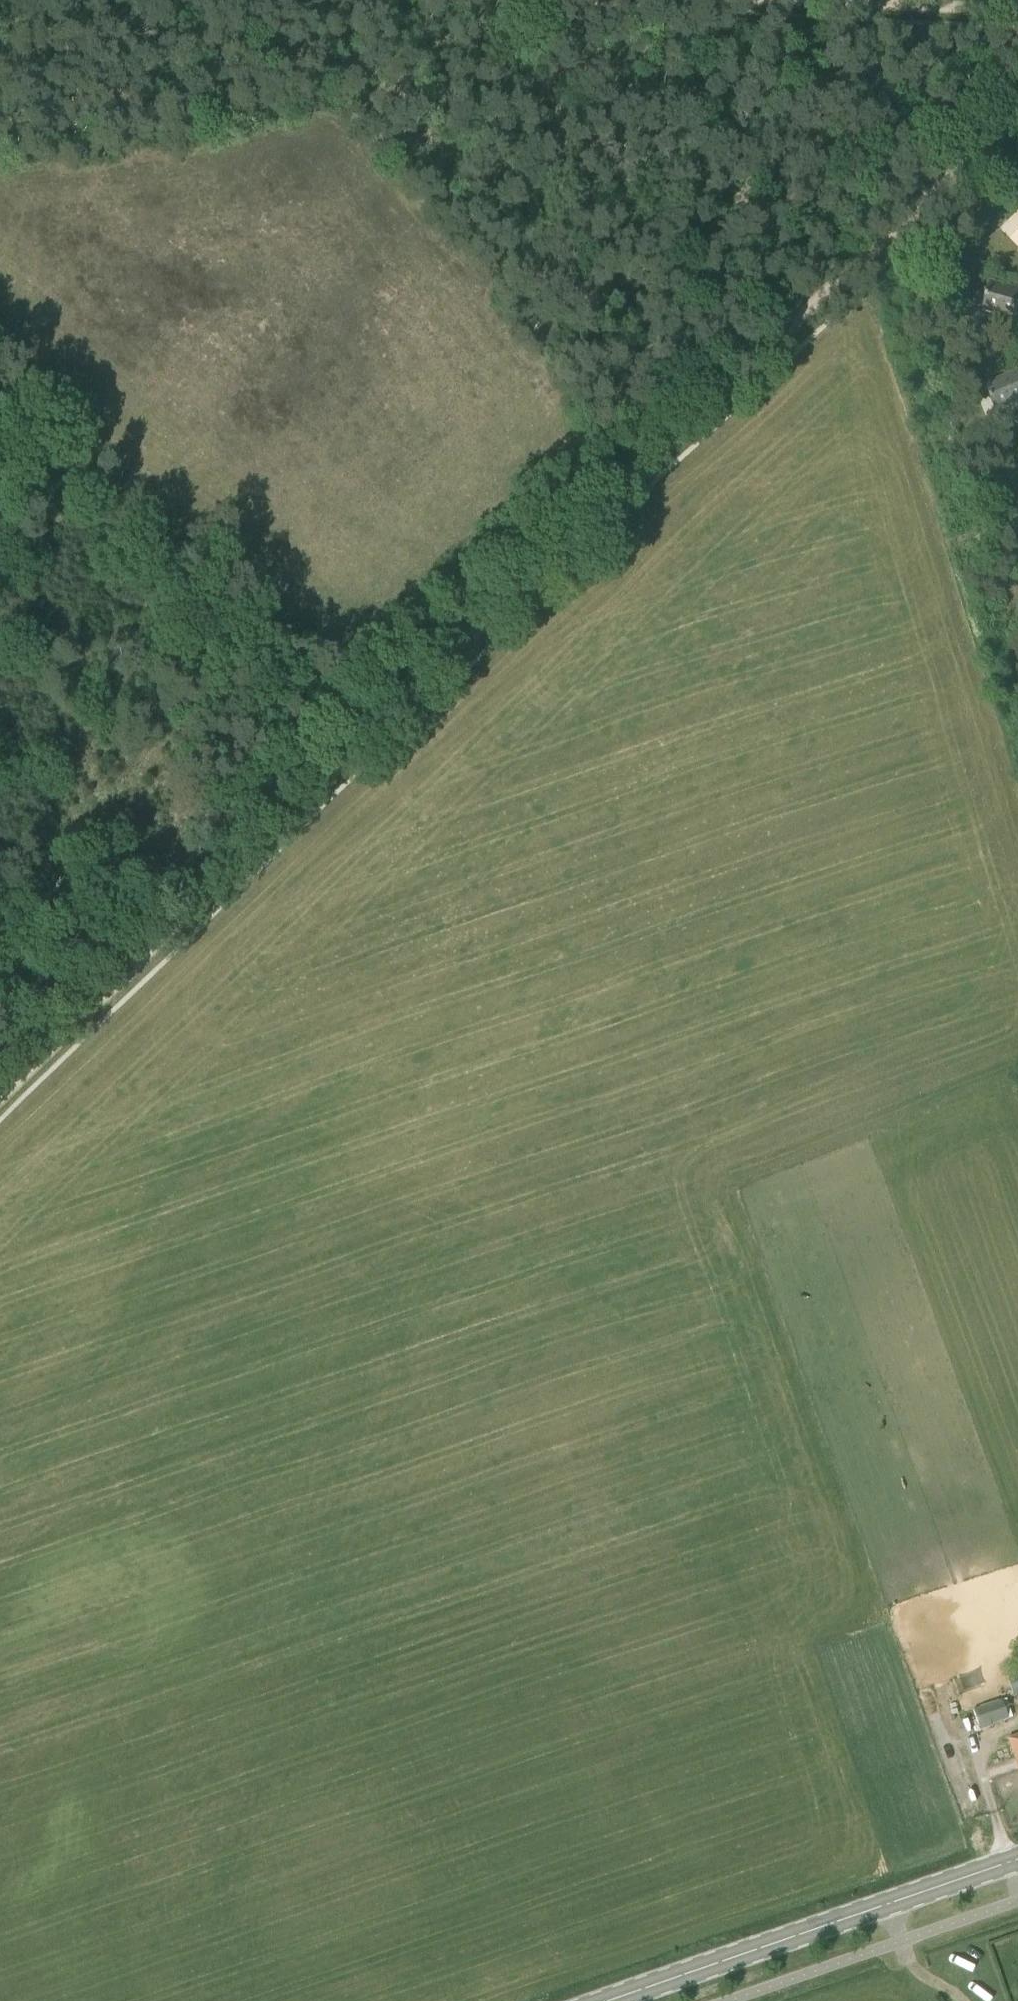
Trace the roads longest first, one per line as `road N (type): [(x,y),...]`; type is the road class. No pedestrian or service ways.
road 1 (track): [(0,1090),(1017,109)]
road 2 (primary): [(612,2000),(1017,1860)]

